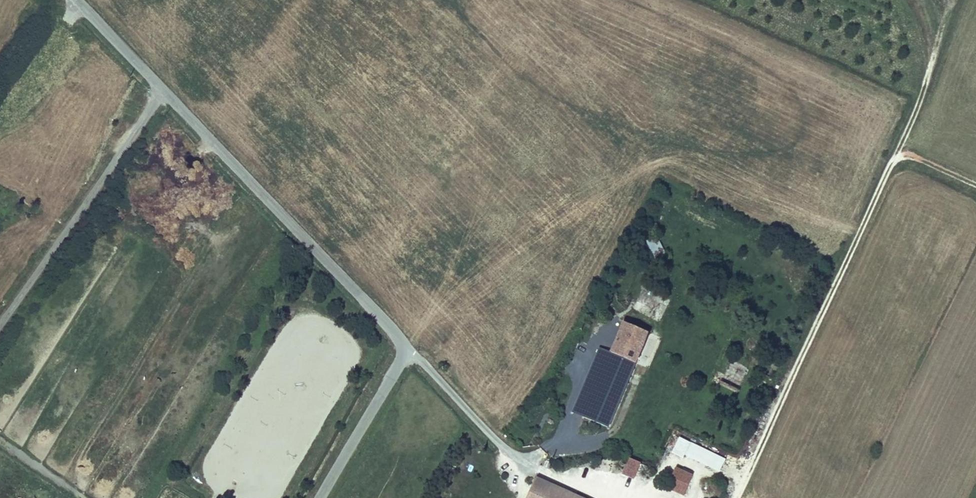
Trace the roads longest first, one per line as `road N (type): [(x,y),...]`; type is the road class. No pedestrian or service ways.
road 1 (unclassified): [(320,497),(396,369),(398,342),(75,0)]
road 2 (track): [(740,497),(925,95),(931,47),(917,0)]

